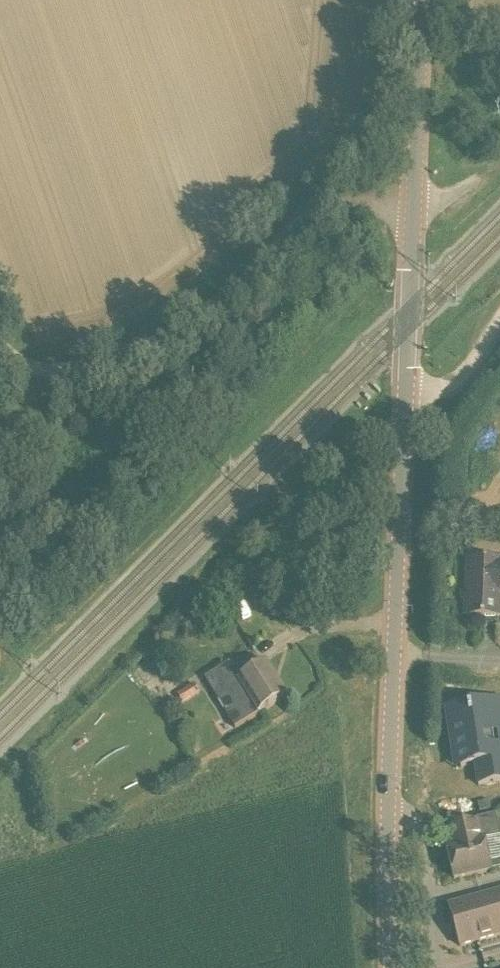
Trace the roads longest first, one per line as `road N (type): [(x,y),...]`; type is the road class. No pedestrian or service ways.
road 1 (tertiary): [(395,812),(426,0)]
road 2 (track): [(414,205),(335,209),(261,263),(195,337),(90,371),(0,340)]
road 3 (unclassified): [(446,967),(425,851),(413,825),(395,812)]
road 4 (tertiary): [(397,967),(395,812)]
road 5 (track): [(499,320),(460,381),(407,391)]

